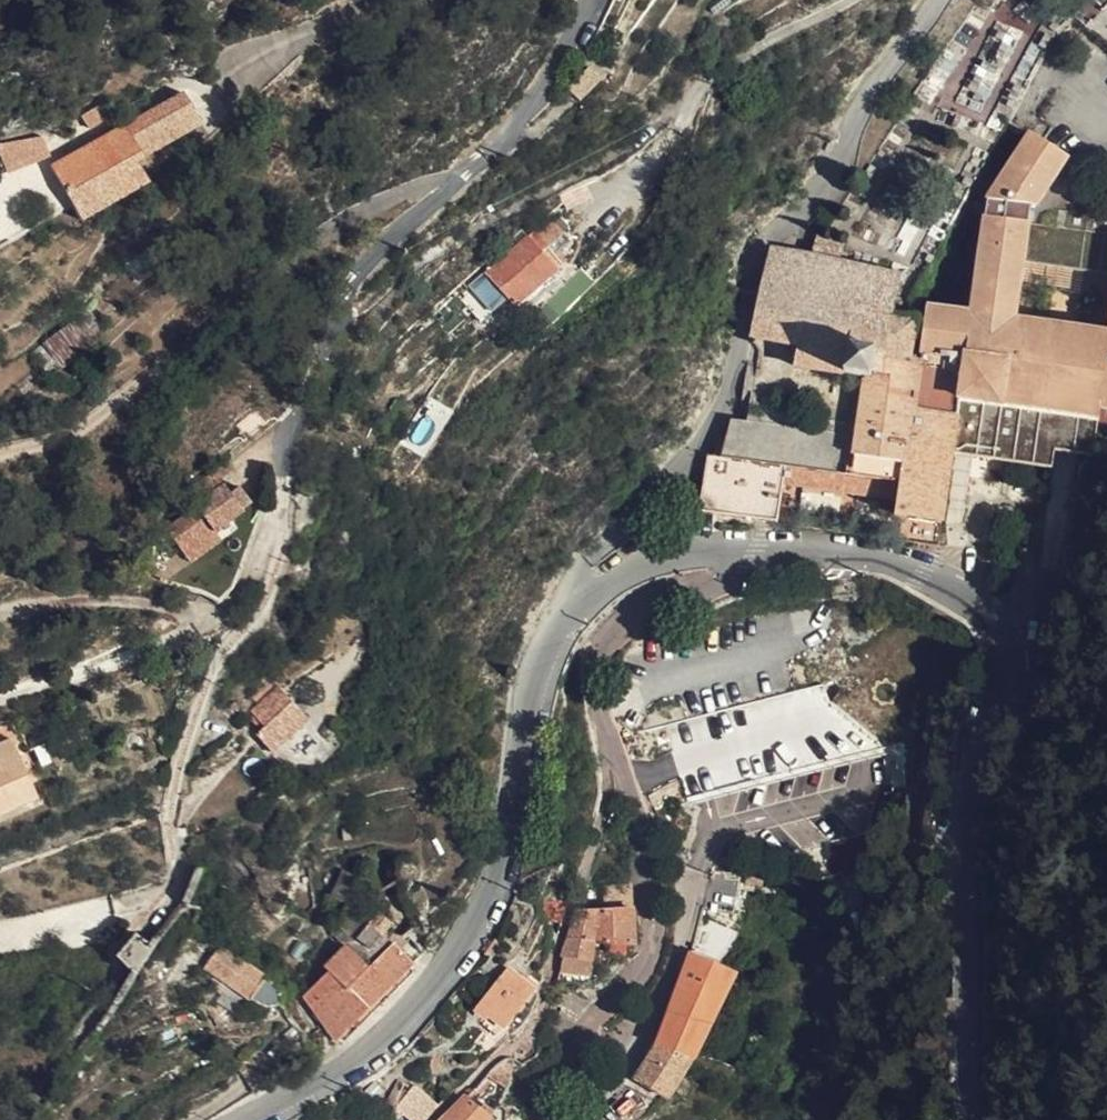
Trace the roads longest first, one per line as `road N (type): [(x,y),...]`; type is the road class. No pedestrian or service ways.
road 1 (tertiary): [(755,550),(851,558),(924,579),(975,605),(1001,636),(1008,678),(977,749),(966,801),(969,1119)]
road 2 (residential): [(755,550),(741,570),(639,614),(598,658),(604,713),(644,831),(653,937),(644,966),(579,1041),(543,1119)]
road 3 (tertiary): [(250,1119),(384,1035),(452,958),(489,898),(508,838),(534,675),(578,603)]
road 4 (residential): [(765,241),(728,396),(700,446),(570,581),(578,603)]
road 5 (unclassified): [(588,0),(520,117),(348,285),(340,328)]
road 6 (unclassified): [(935,0),(829,169),(784,209),(765,241)]
road 7 (residential): [(262,553),(298,417),(331,361),(340,328)]
road 8 (track): [(203,622),(132,601),(40,606),(0,617)]
road 9 (tertiary): [(578,603),(639,568),(755,550)]

